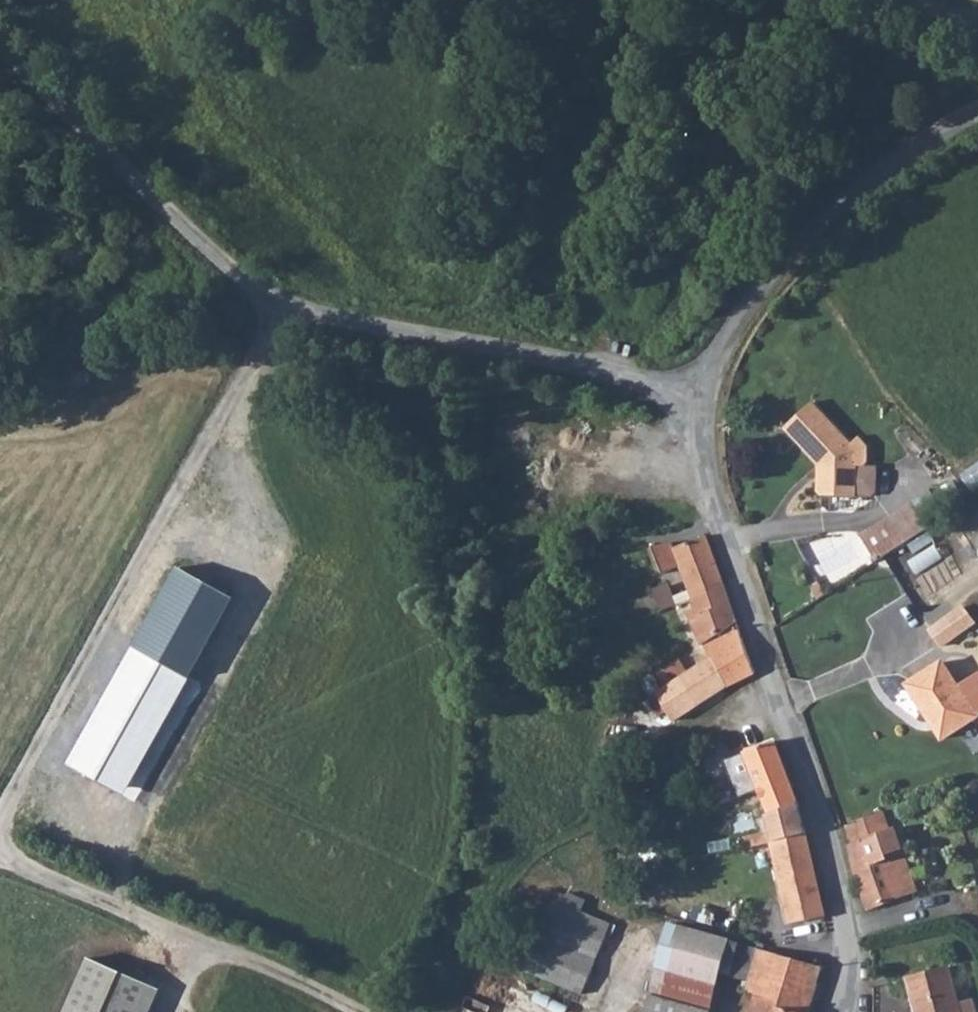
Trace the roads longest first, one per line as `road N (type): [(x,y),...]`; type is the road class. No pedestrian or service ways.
road 1 (unclassified): [(0,43),(217,259),(279,302),(705,400)]
road 2 (unclassified): [(836,1011),(845,951),(841,899),(717,518),(705,400)]
road 3 (track): [(0,853),(3,816),(279,302)]
road 4 (unclassified): [(705,400),(722,345),(834,211),(942,130),(977,115)]
road 5 (track): [(2,853),(55,884),(368,1011)]

